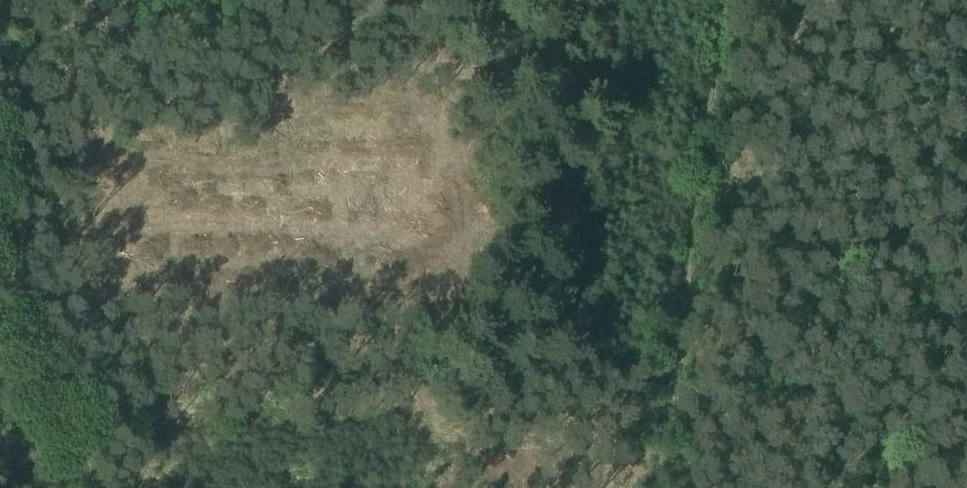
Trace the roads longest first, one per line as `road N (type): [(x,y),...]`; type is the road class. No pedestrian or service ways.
road 1 (track): [(722,0),(657,487)]
road 2 (track): [(111,487),(0,190)]

